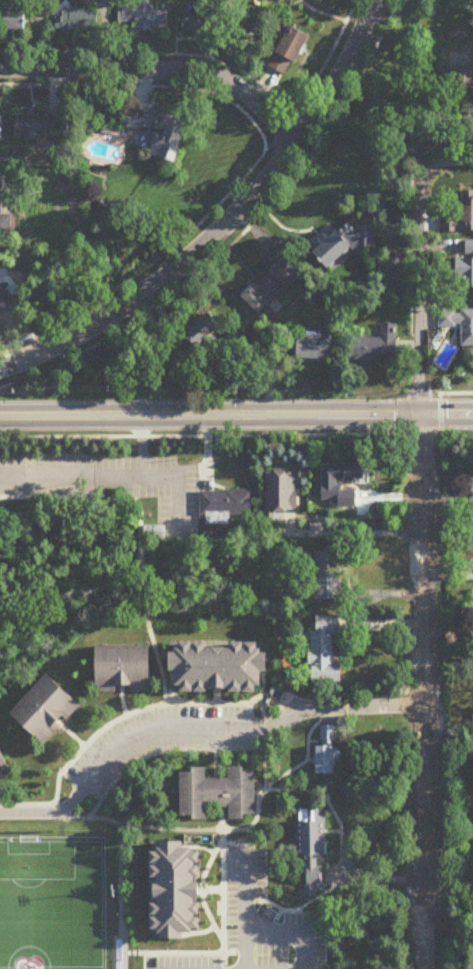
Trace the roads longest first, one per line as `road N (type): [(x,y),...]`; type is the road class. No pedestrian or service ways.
road 1 (residential): [(421,418),(428,968)]
road 2 (residential): [(375,0),(356,52),(303,141),(205,251),(123,310),(0,364)]
road 3 (secondary): [(472,417),(0,418)]
road 4 (residential): [(426,709),(308,707),(278,725),(147,734),(113,750),(58,813),(0,815)]
road 5 (residential): [(0,71),(207,78),(303,141)]

